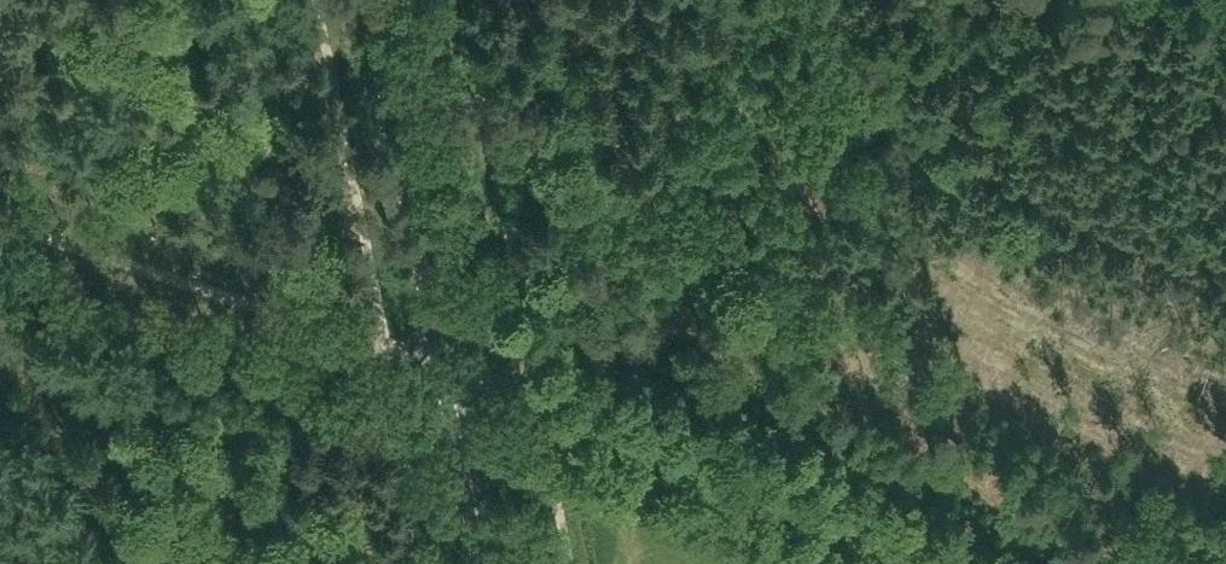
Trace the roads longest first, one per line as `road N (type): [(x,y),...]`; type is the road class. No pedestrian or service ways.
road 1 (primary): [(495,563),(377,0)]
road 2 (track): [(536,395),(0,225)]
road 3 (track): [(908,563),(536,395)]

